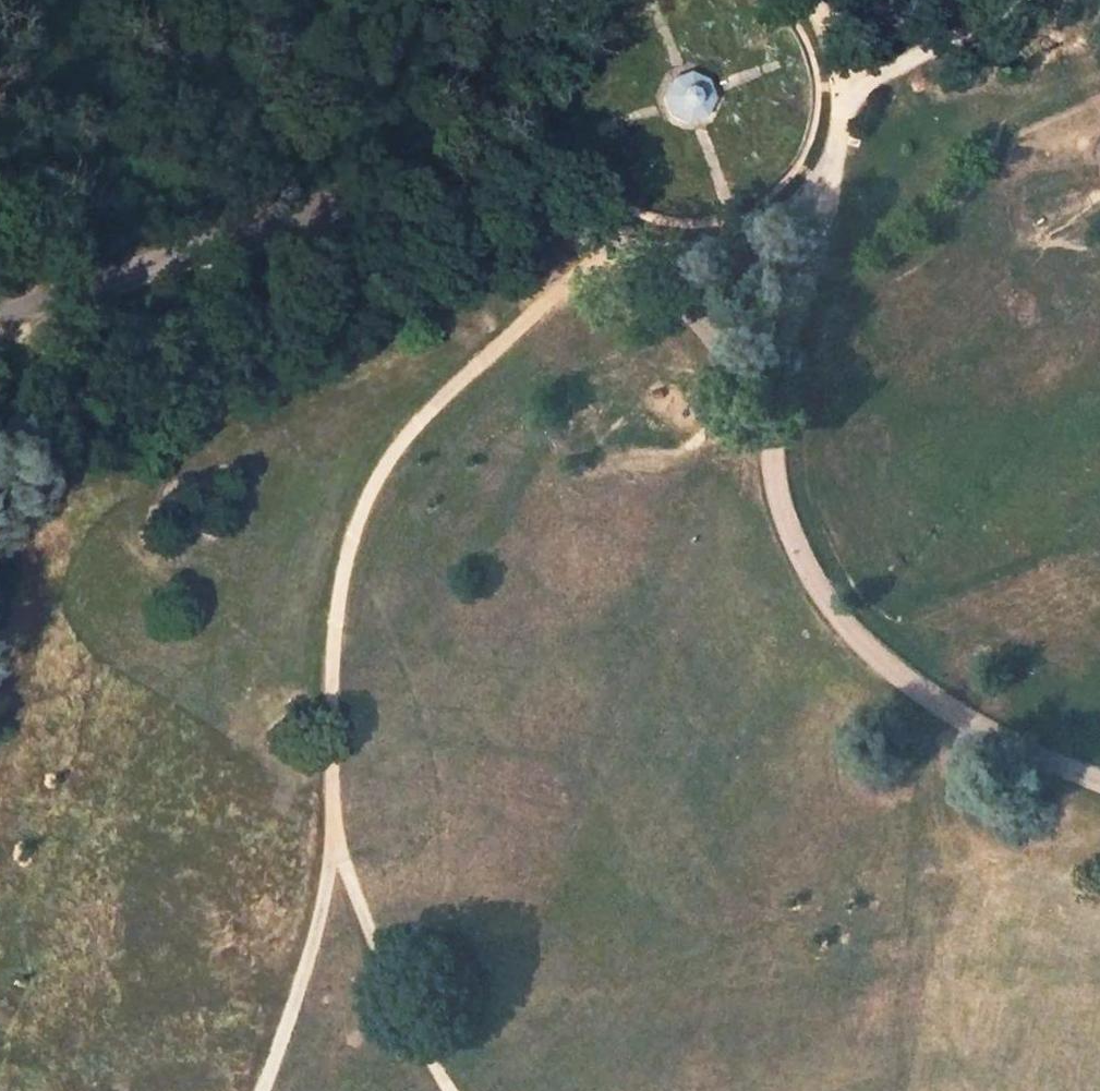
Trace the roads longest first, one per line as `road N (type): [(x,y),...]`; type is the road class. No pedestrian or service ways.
road 1 (track): [(262,1090),(310,958),(338,837),(330,671),(342,576),(370,489),(430,410),(611,244)]
road 2 (track): [(767,426),(847,90),(815,0)]
road 3 (track): [(338,837),(394,989),(449,1090)]
road 4 (track): [(847,90),(1021,0)]

